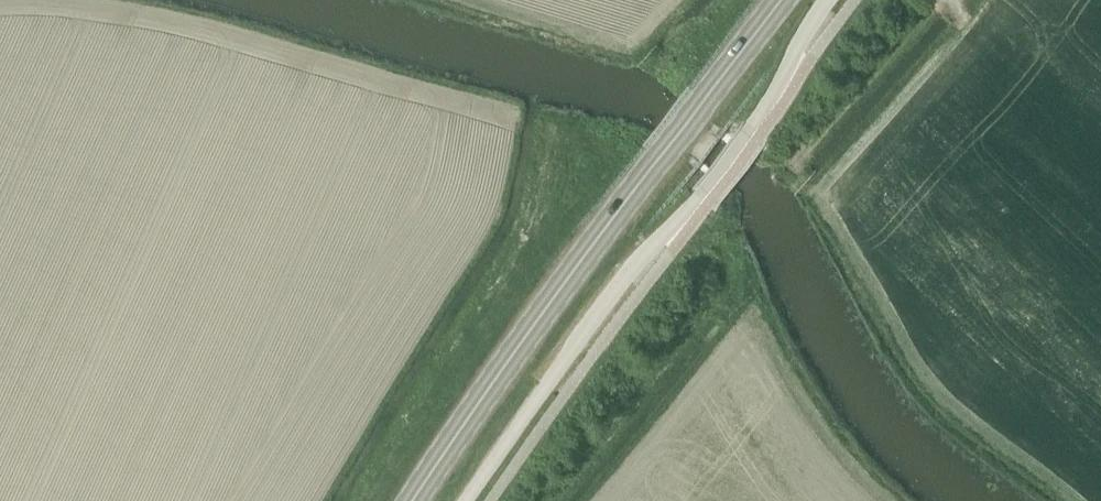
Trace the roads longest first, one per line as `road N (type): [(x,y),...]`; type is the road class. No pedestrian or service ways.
road 1 (primary): [(411,500),(780,0)]
road 2 (unclassified): [(464,500),(582,332),(767,102),(827,0)]

